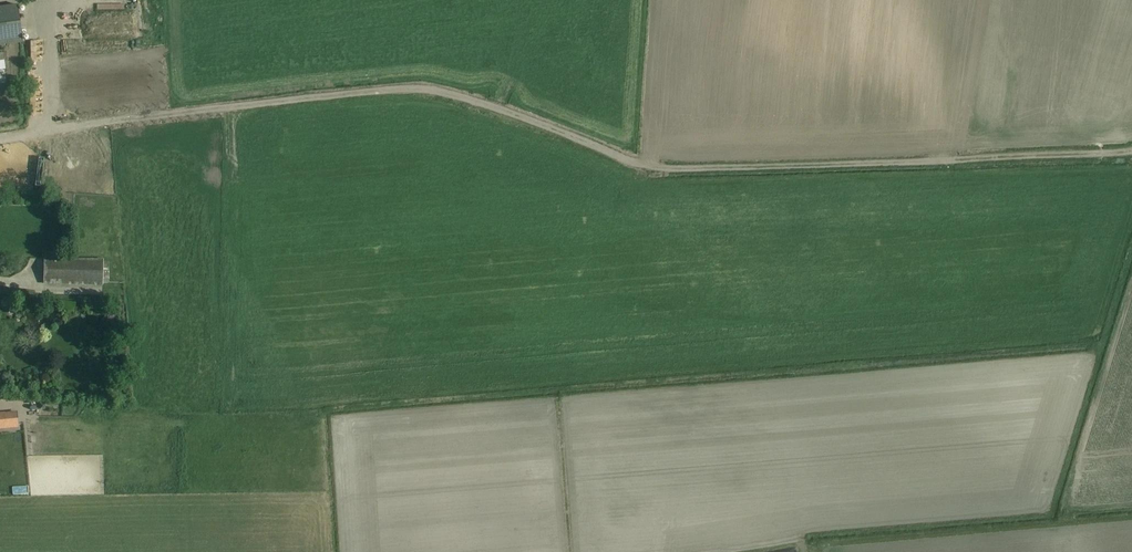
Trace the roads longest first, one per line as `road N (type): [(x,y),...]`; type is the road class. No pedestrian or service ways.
road 1 (track): [(0,141),(402,88),(441,92),(633,163),(1131,156)]

